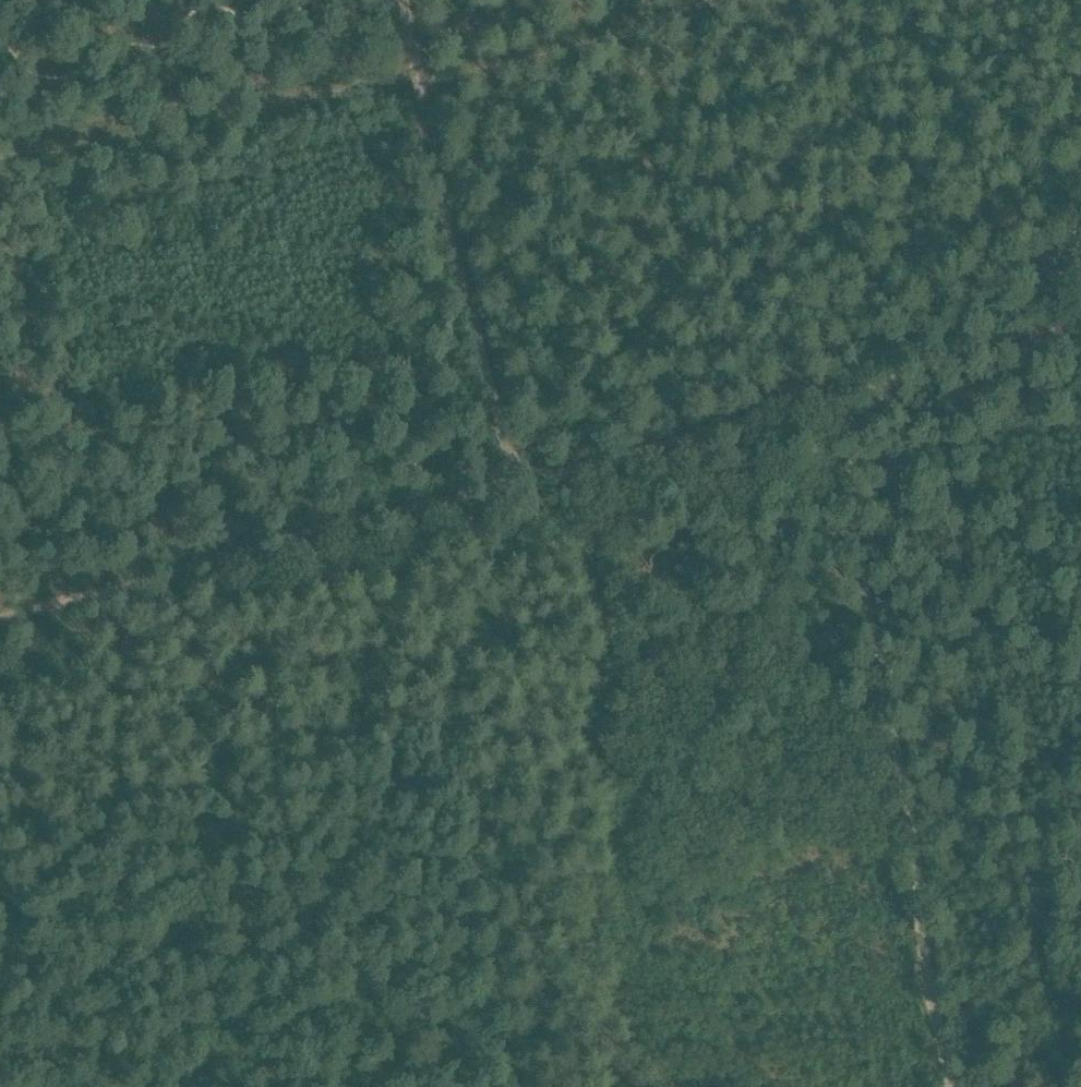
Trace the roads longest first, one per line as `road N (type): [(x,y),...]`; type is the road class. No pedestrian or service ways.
road 1 (track): [(949,1086),(839,403)]
road 2 (track): [(400,0),(517,479)]
road 3 (track): [(420,81),(722,23),(758,0)]
road 4 (track): [(517,479),(839,403)]
road 5 (track): [(224,565),(517,479)]
road 6 (track): [(839,403),(1080,328)]
road 7 (track): [(23,617),(224,565)]
road 8 (track): [(0,477),(23,617)]

